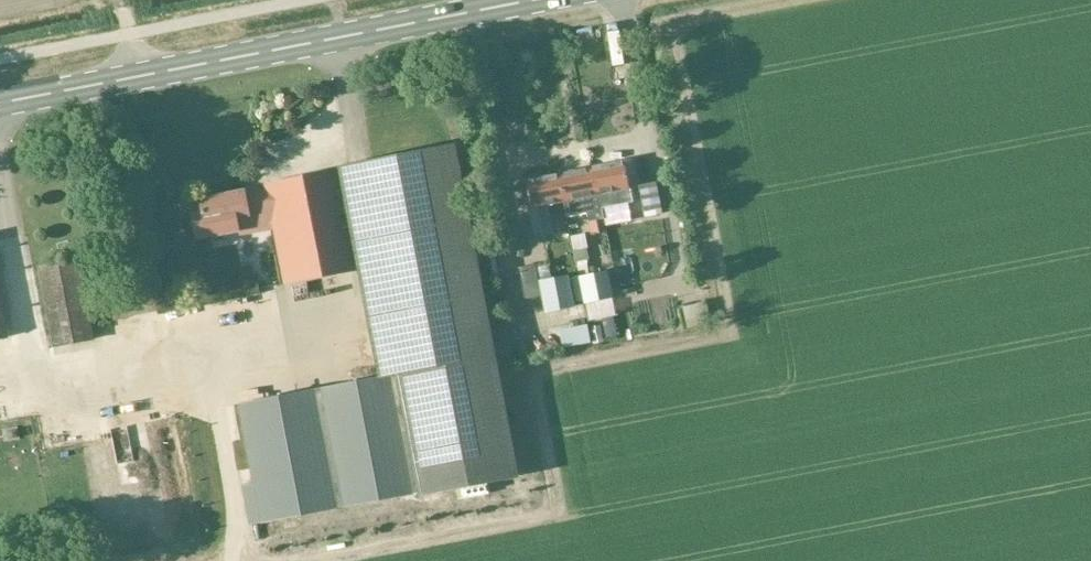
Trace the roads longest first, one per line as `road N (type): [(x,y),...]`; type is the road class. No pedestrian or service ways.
road 1 (secondary): [(0,103),(537,0)]

